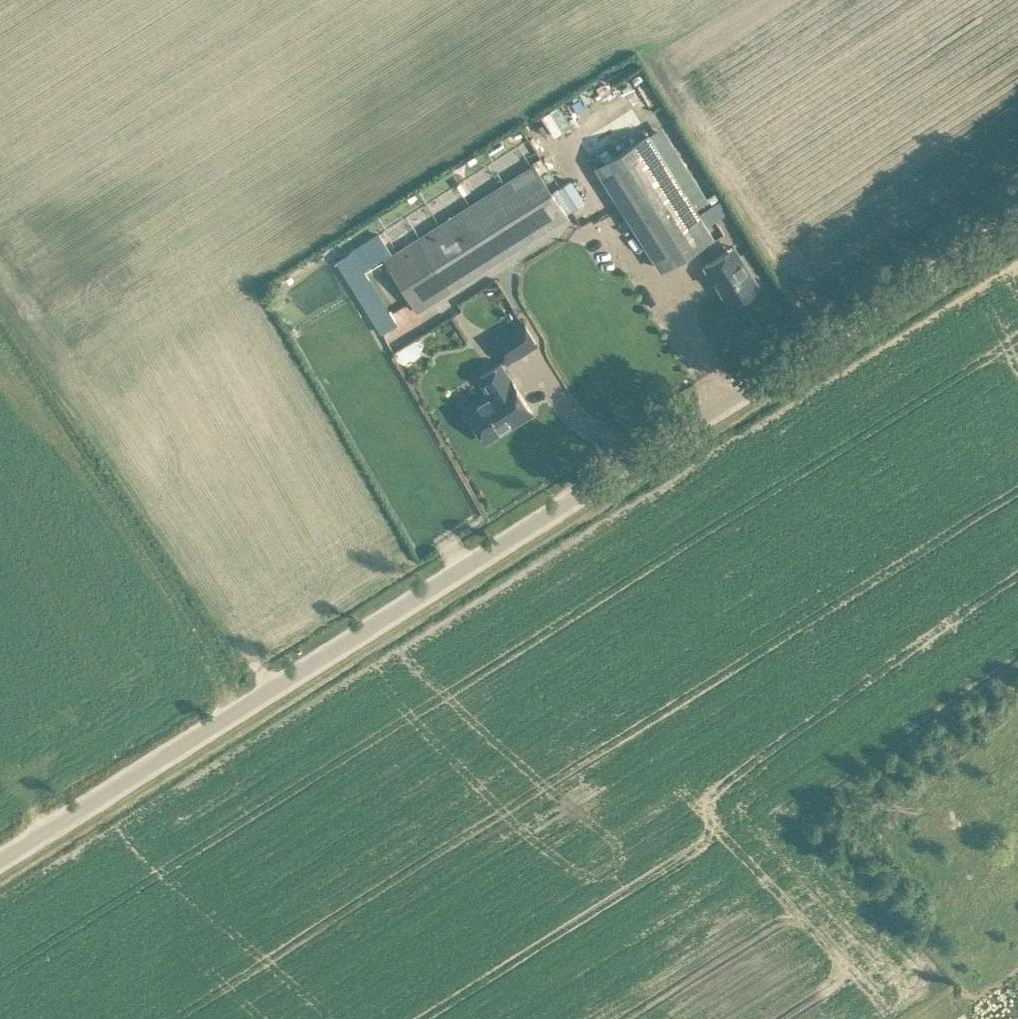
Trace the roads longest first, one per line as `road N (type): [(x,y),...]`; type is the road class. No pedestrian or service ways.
road 1 (unclassified): [(0,861),(1017,216)]

